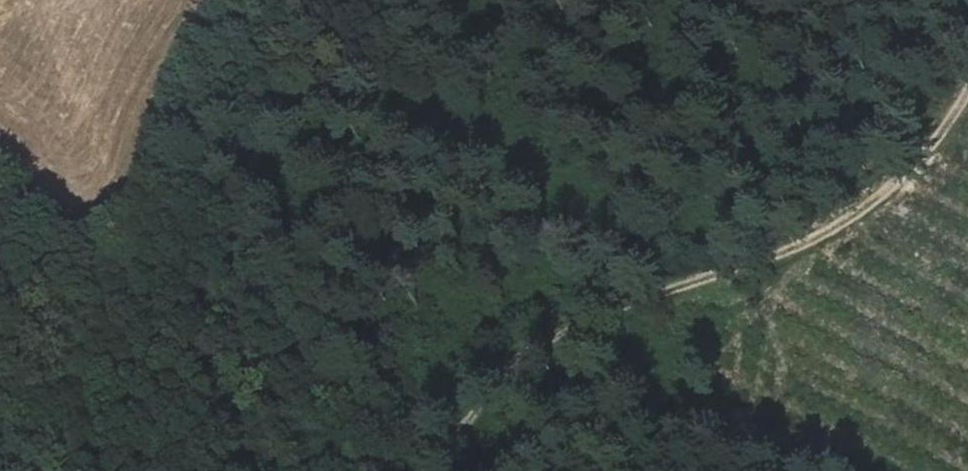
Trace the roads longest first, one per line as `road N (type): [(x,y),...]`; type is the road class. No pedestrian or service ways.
road 1 (track): [(967,91),(895,185),(820,237),(544,345),(476,411),(431,470)]

